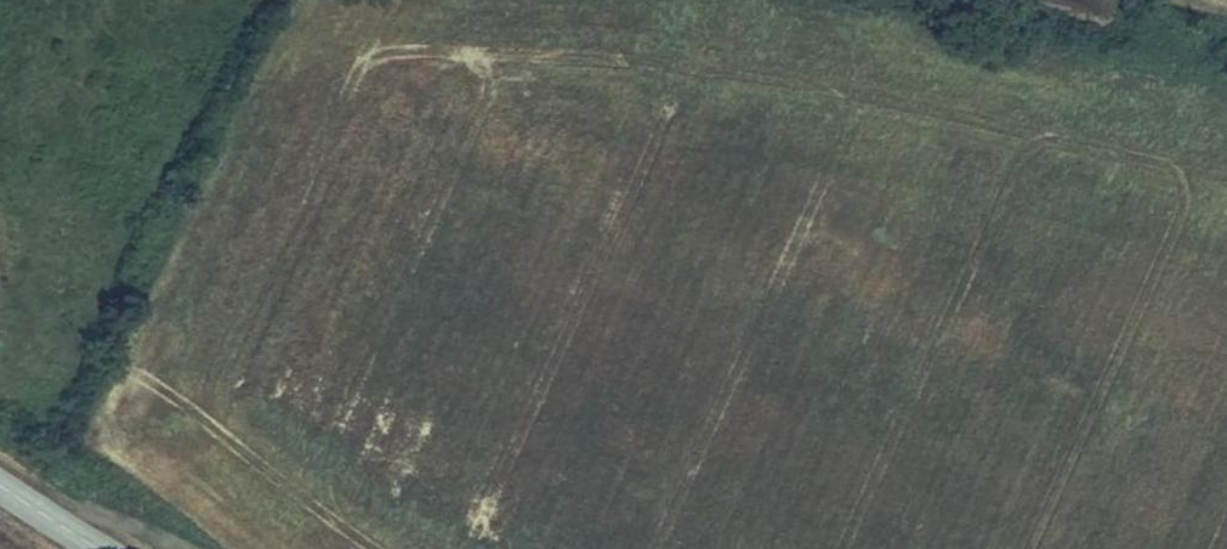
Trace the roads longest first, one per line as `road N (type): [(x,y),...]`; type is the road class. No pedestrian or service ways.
road 1 (secondary): [(0,480),(110,548)]

